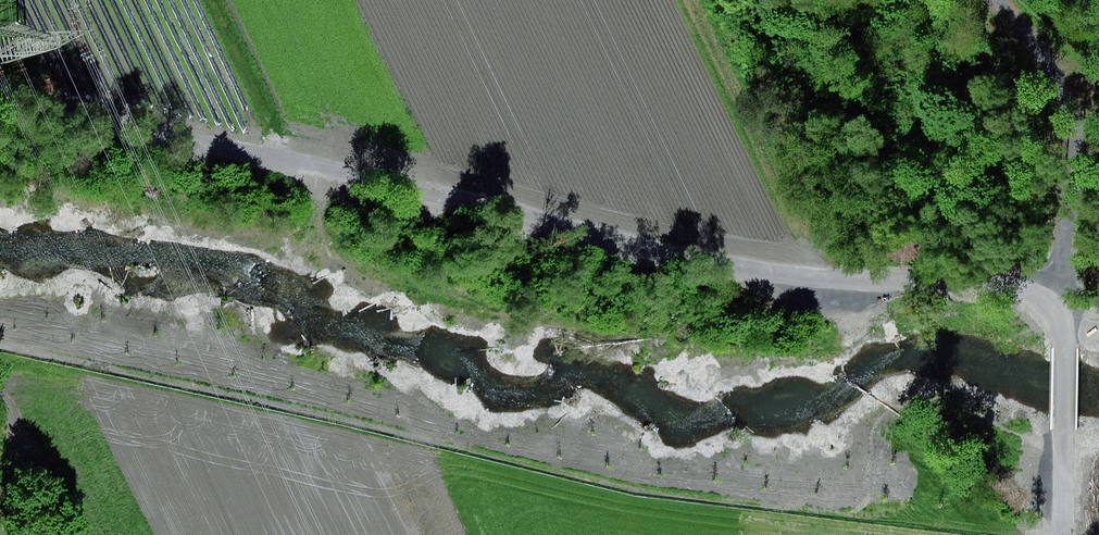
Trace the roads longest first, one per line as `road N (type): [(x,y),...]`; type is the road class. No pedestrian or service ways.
road 1 (track): [(1065,534),(1064,351),(1035,293),(999,277),(776,269),(116,113),(0,94)]
road 2 (track): [(331,259),(455,534)]
road 3 (track): [(1098,308),(1035,293),(1064,275),(1086,175),(1064,86)]

